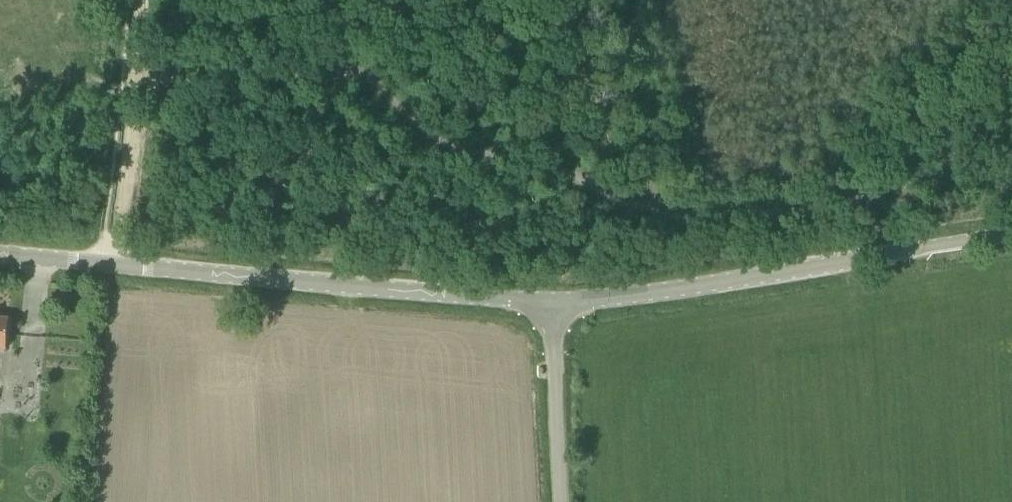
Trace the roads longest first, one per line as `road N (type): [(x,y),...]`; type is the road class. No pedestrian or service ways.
road 1 (unclassified): [(552,301),(0,255)]
road 2 (unclassified): [(552,301),(1011,234)]
road 3 (unclassified): [(561,501),(552,301)]
road 4 (track): [(132,76),(117,263)]

